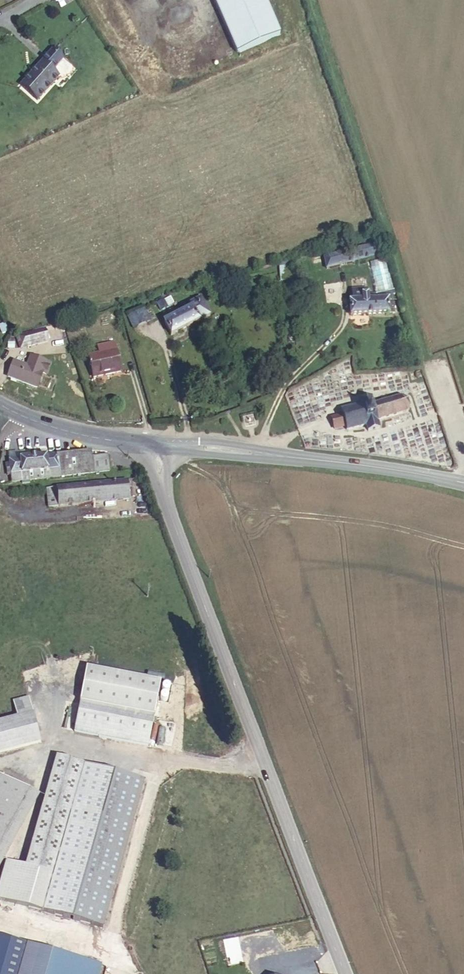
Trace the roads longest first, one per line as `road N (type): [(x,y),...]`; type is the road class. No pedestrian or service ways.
road 1 (secondary): [(152,442),(347,973)]
road 2 (track): [(311,0),(429,369)]
road 3 (tertiary): [(463,481),(152,442)]
road 4 (secondary): [(152,442),(14,412)]

